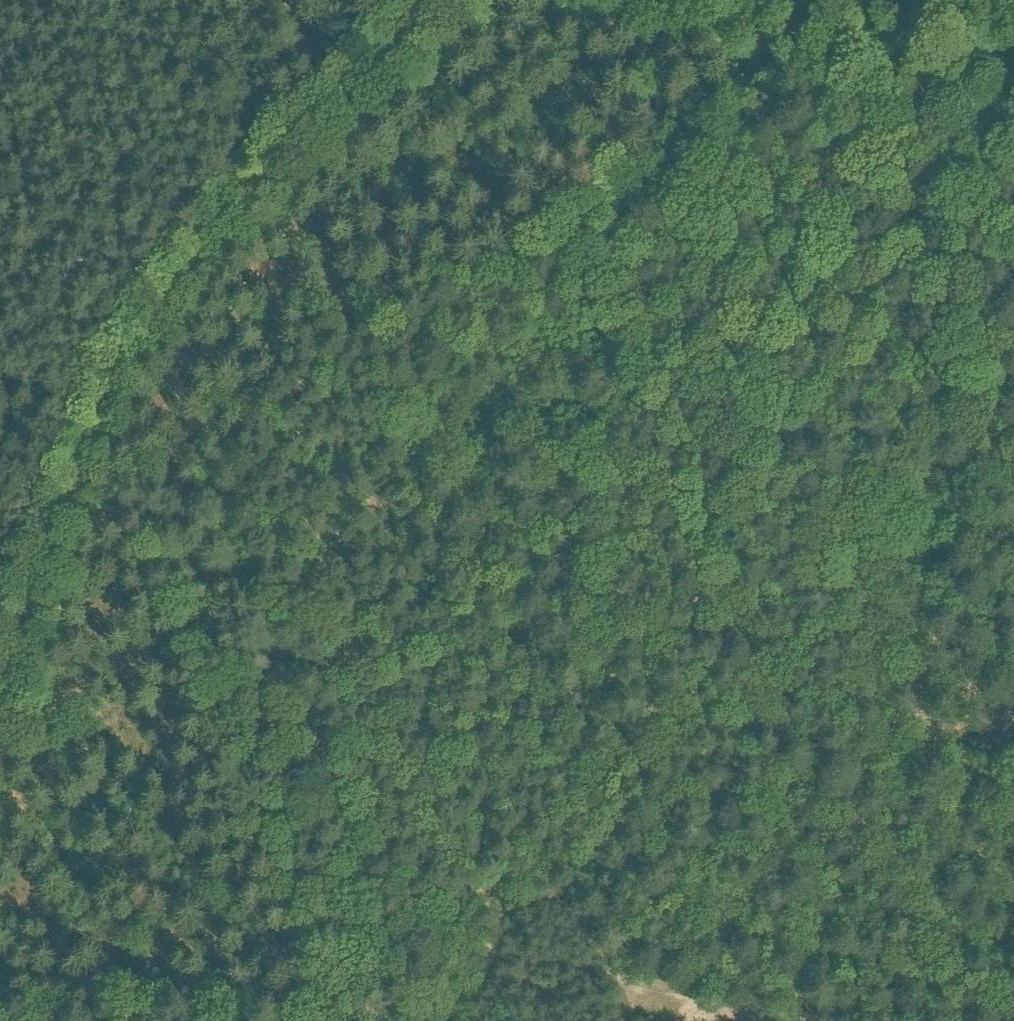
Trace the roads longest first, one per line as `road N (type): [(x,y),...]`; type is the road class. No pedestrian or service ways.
road 1 (track): [(187,246),(357,64),(429,0)]
road 2 (unclassified): [(1013,124),(765,0)]
road 3 (track): [(53,470),(123,339),(187,246)]
road 4 (track): [(53,470),(0,664)]

